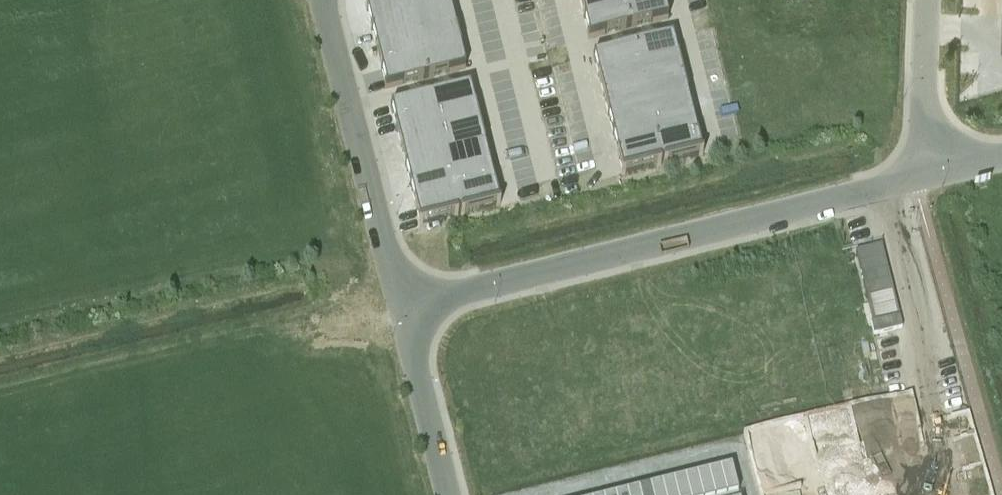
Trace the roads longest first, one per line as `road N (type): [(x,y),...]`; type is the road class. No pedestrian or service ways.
road 1 (unclassified): [(923,171),(403,315)]
road 2 (unclassified): [(323,0),(403,315)]
road 3 (unclassified): [(403,315),(448,494)]
road 4 (unclassified): [(928,0),(923,171)]

